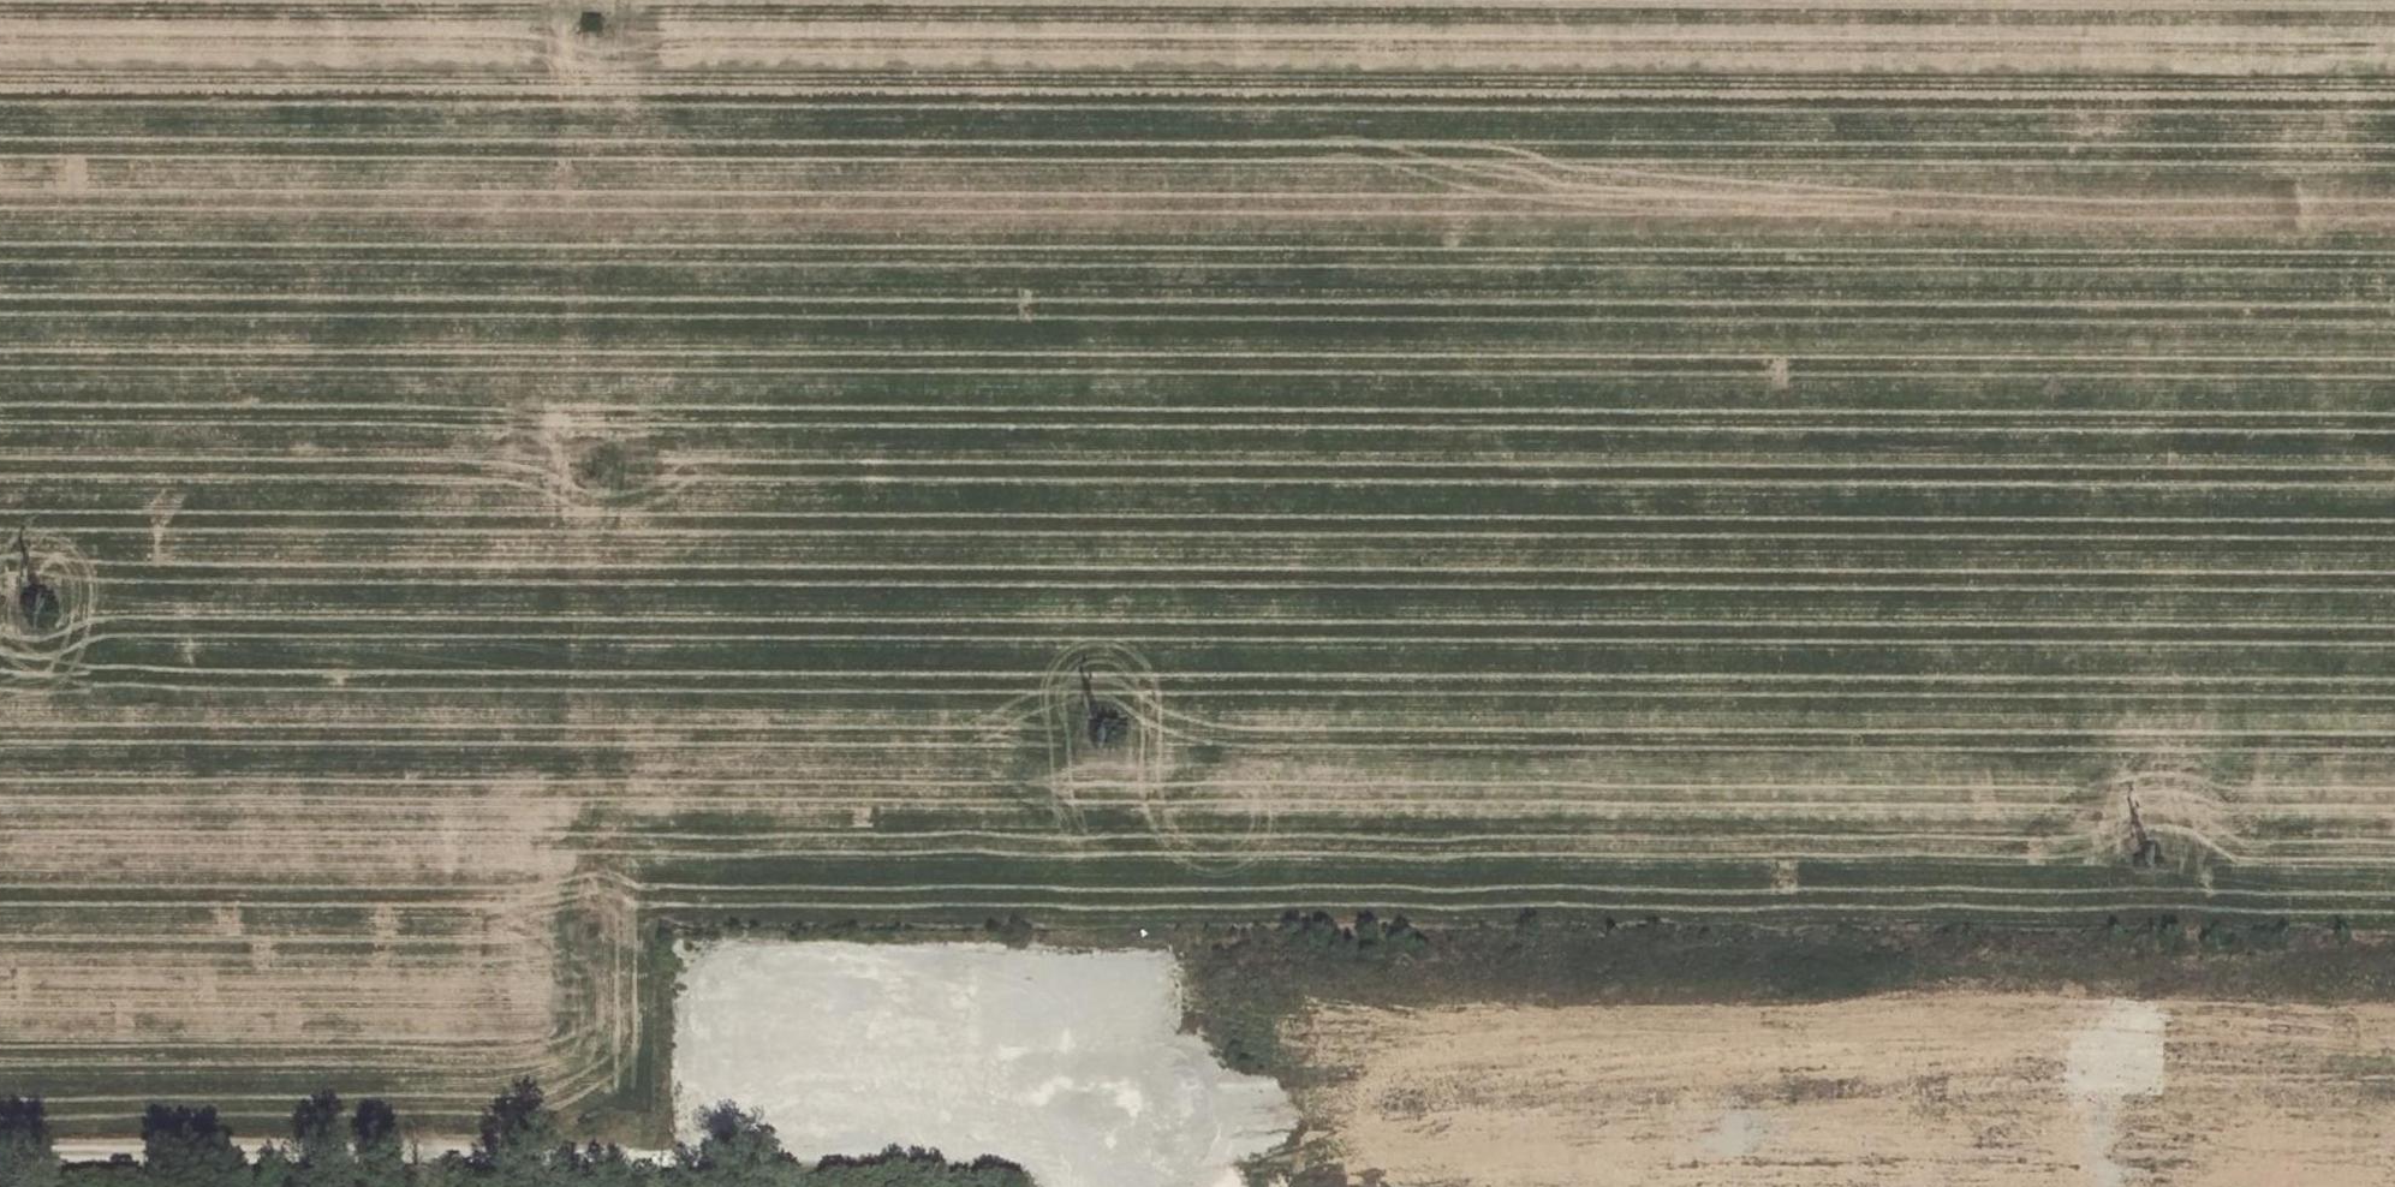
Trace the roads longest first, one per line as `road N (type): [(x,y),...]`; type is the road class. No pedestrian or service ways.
road 1 (track): [(0,1147),(1059,1150)]

